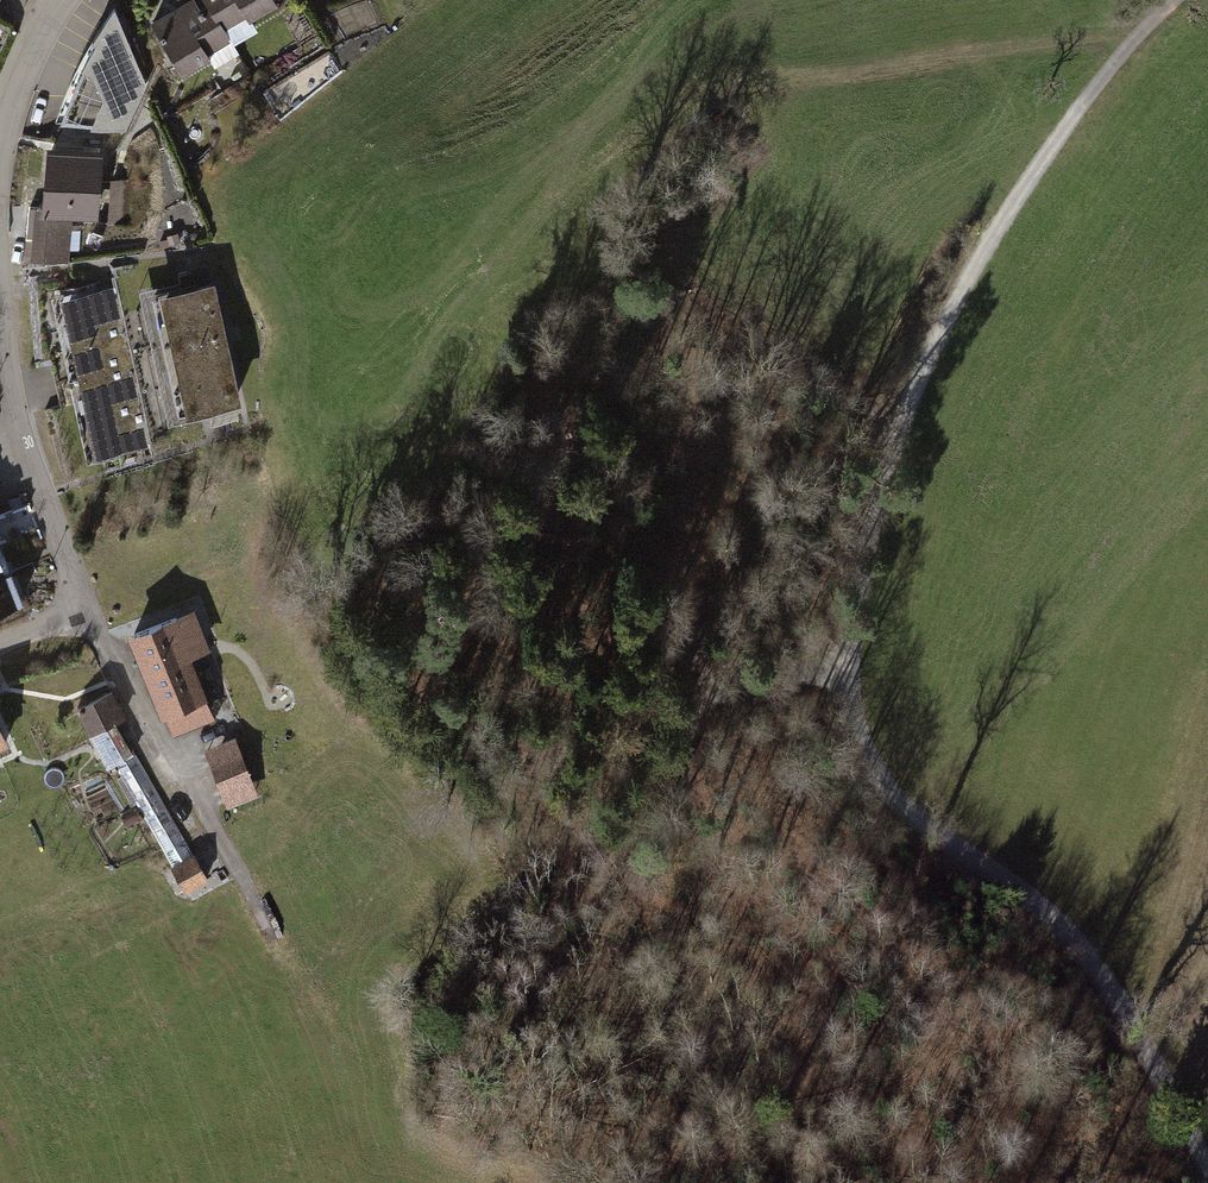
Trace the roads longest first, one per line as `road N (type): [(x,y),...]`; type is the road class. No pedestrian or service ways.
road 1 (track): [(1173,0),(1079,109),(945,324),(878,494),(849,668),(857,728),(885,781),(1076,943),(1124,1009),(1207,1165)]
road 2 (track): [(1142,31),(746,88)]
road 3 (residential): [(0,297),(18,424),(85,605)]
road 4 (track): [(695,824),(698,729),(733,605)]
road 5 (residential): [(66,0),(28,69),(0,154)]
road 6 (residential): [(85,605),(163,754)]
road 7 (track): [(849,668),(709,692)]

